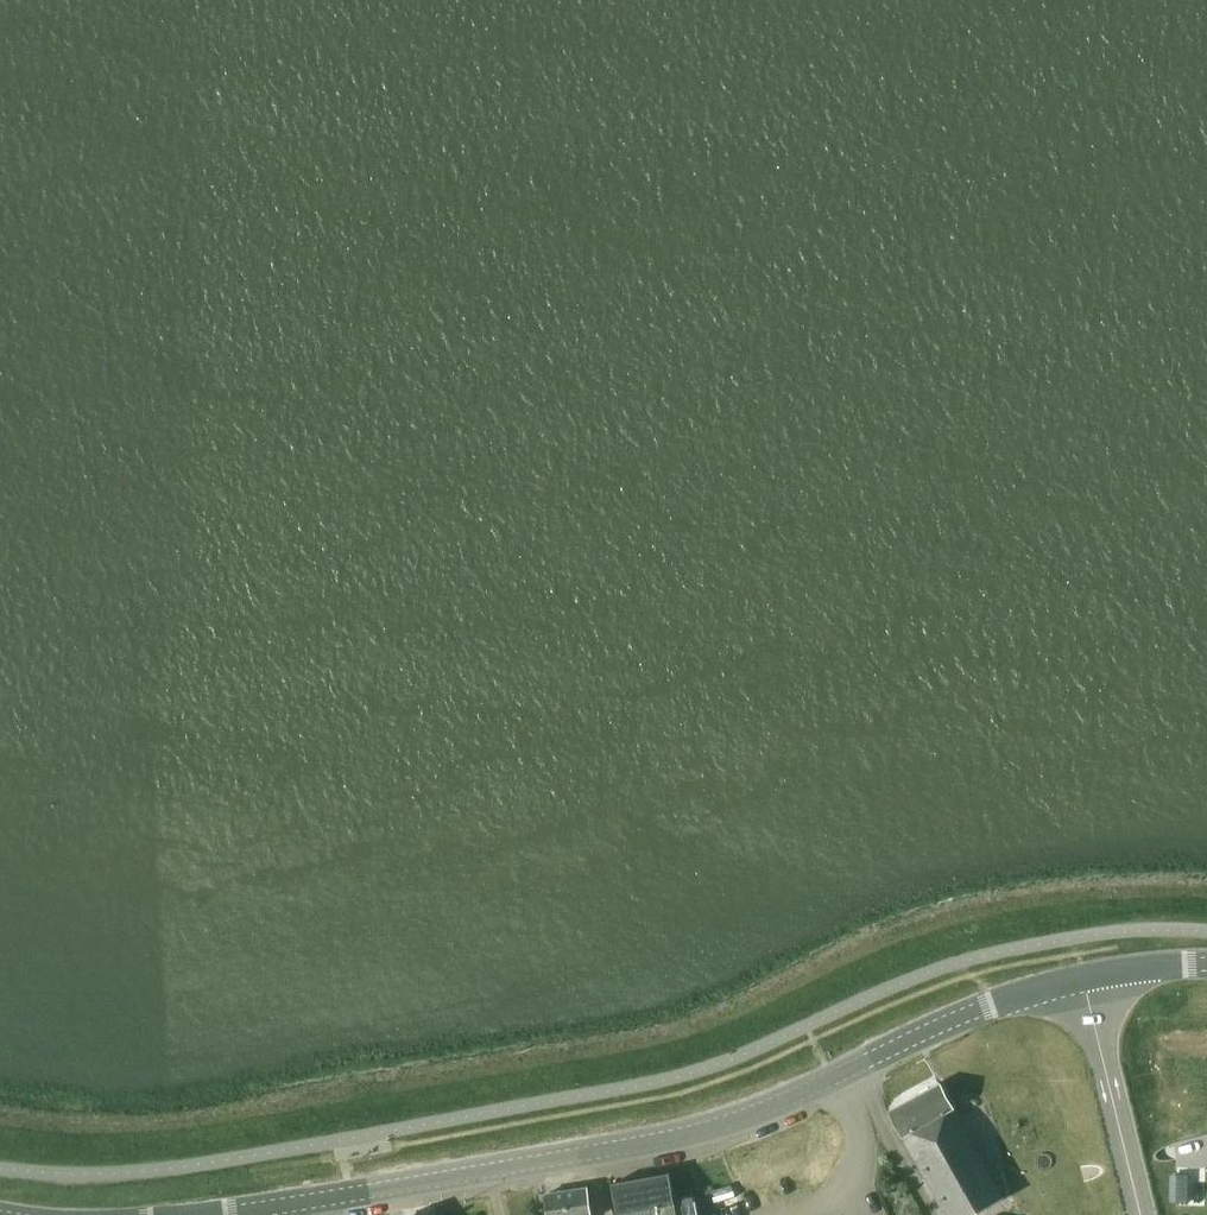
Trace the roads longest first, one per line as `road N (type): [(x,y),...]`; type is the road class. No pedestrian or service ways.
road 1 (tertiary): [(1206,963),(1082,975),(1012,997),(687,1134),(221,1214)]

